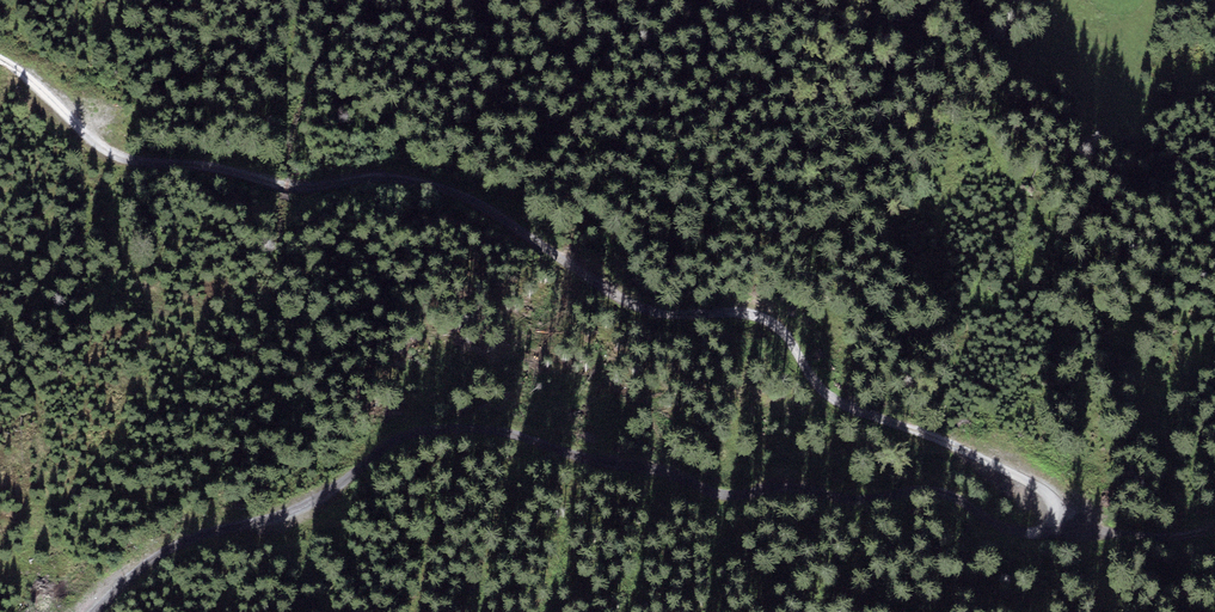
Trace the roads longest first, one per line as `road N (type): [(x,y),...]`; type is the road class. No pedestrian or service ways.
road 1 (track): [(0,59),(105,149),(288,186),(396,176),(434,185),(483,205),(623,298),(682,314),(760,317),(787,336),(821,387),(855,411),(1026,480),(1056,509),(1033,531),(992,522),(941,491),(851,499),(811,489),(715,492),(543,440),(419,431),(319,502),(164,552),(94,611)]
road 2 (track): [(1214,524),(1128,535),(1051,522)]

